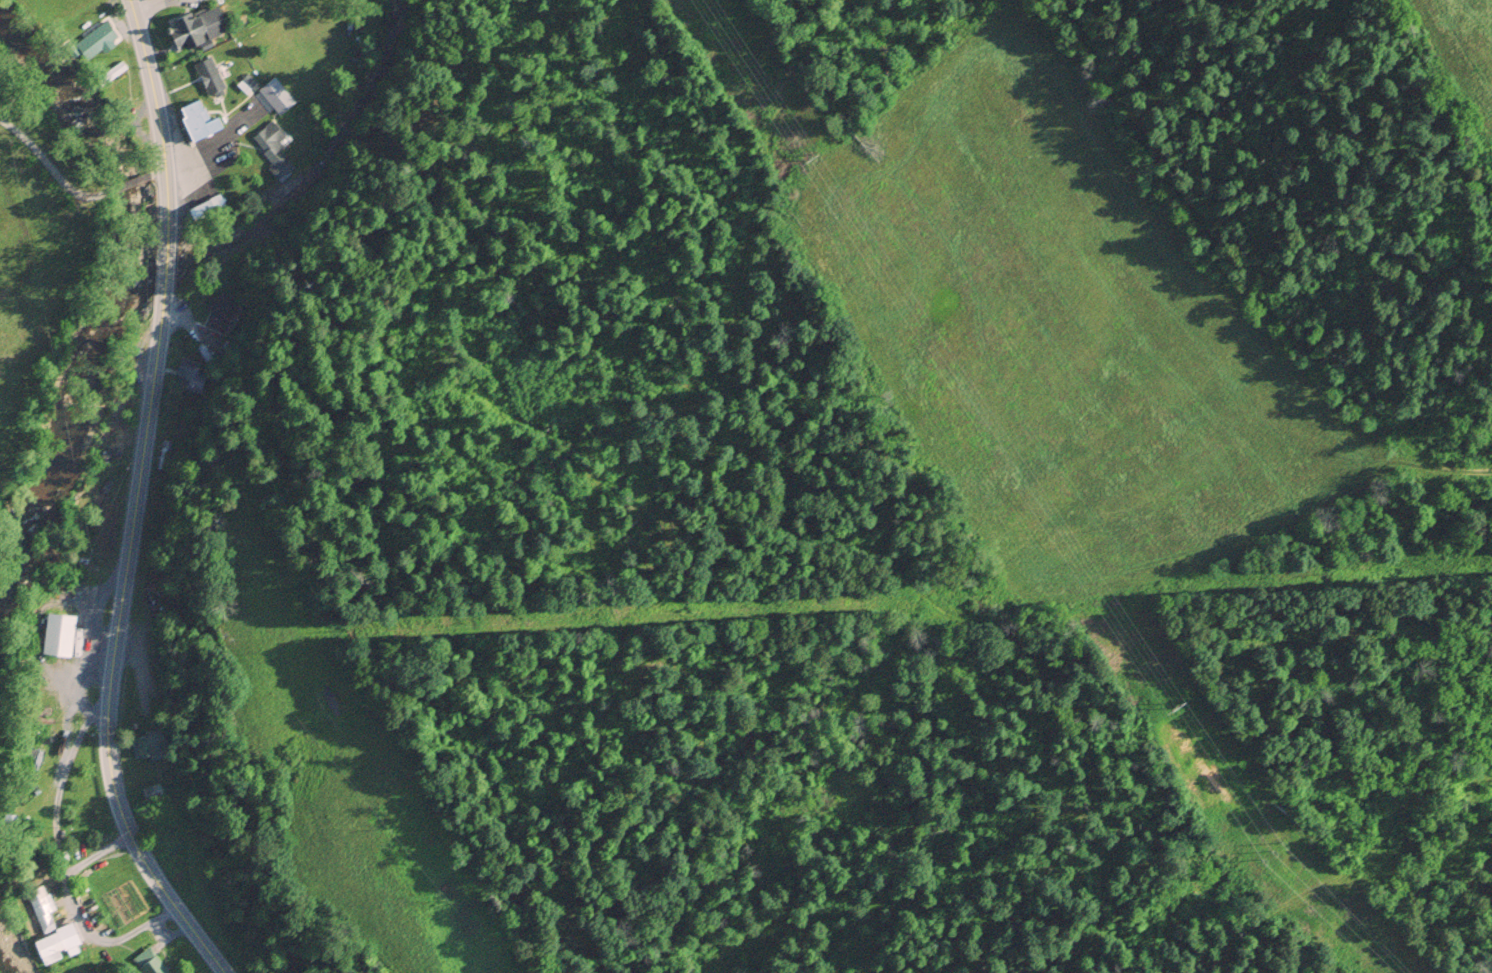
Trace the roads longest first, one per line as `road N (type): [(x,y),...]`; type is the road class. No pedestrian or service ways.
road 1 (primary): [(223,972),(133,844),(109,773),(113,666),(164,291)]
road 2 (primary): [(167,221),(159,126),(132,0)]

